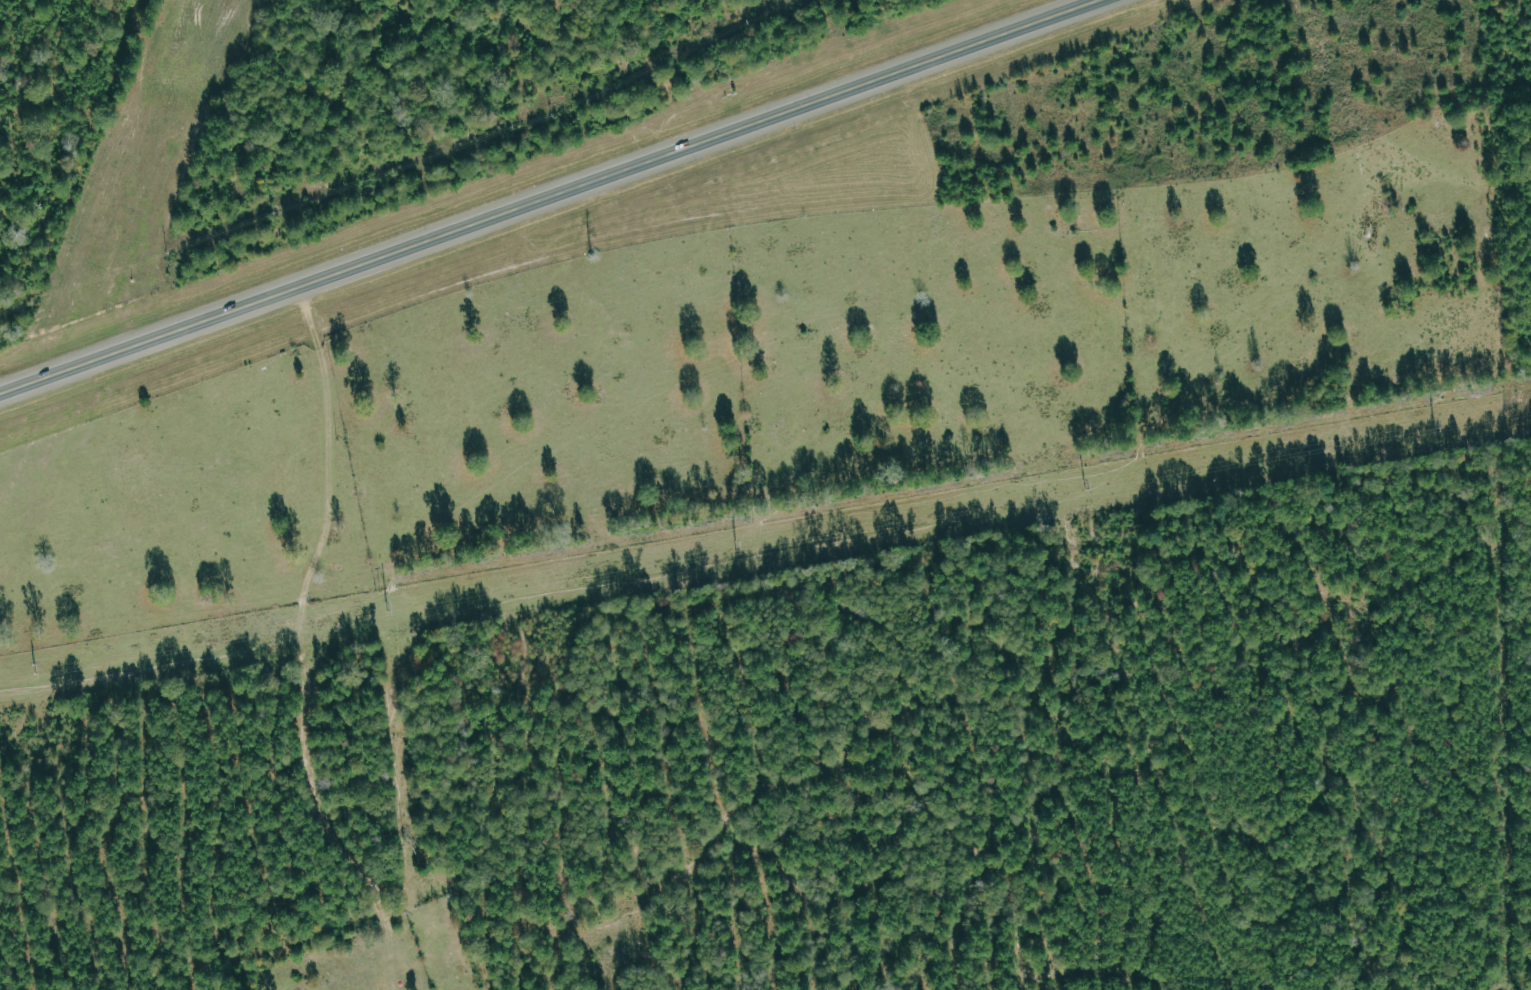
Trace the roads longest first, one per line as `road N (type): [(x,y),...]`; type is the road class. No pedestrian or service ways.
road 1 (primary): [(1099,0),(0,392)]

